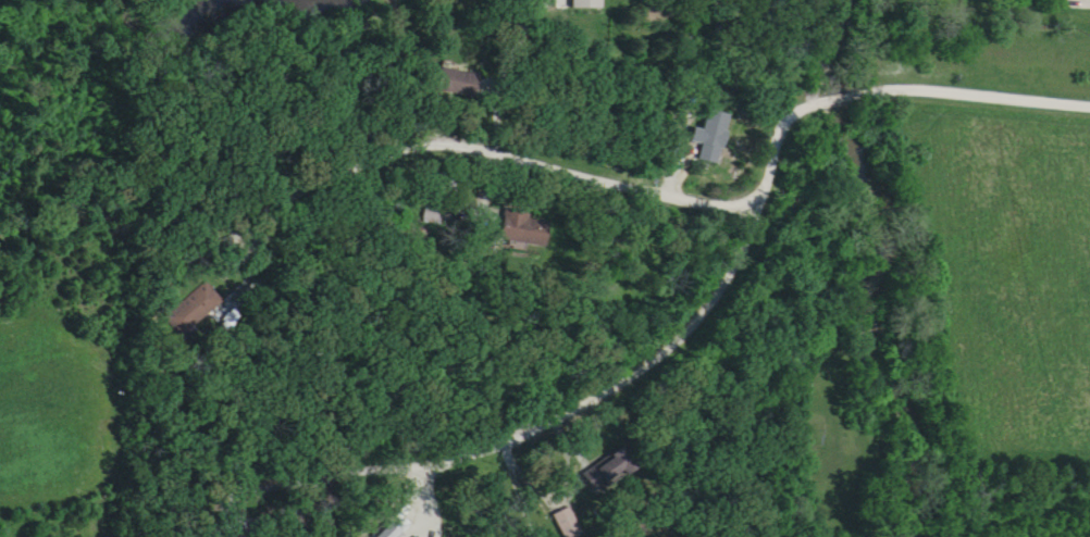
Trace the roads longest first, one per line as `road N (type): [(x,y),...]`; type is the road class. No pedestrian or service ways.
road 1 (residential): [(761,195),(748,247),(711,311),(623,392),(484,457),(320,489)]
road 2 (residential): [(761,195),(734,207),(680,205),(506,159),(432,152),(327,184),(271,226)]
road 3 (residential): [(1089,105),(890,92),(803,110),(780,130),(761,195)]

